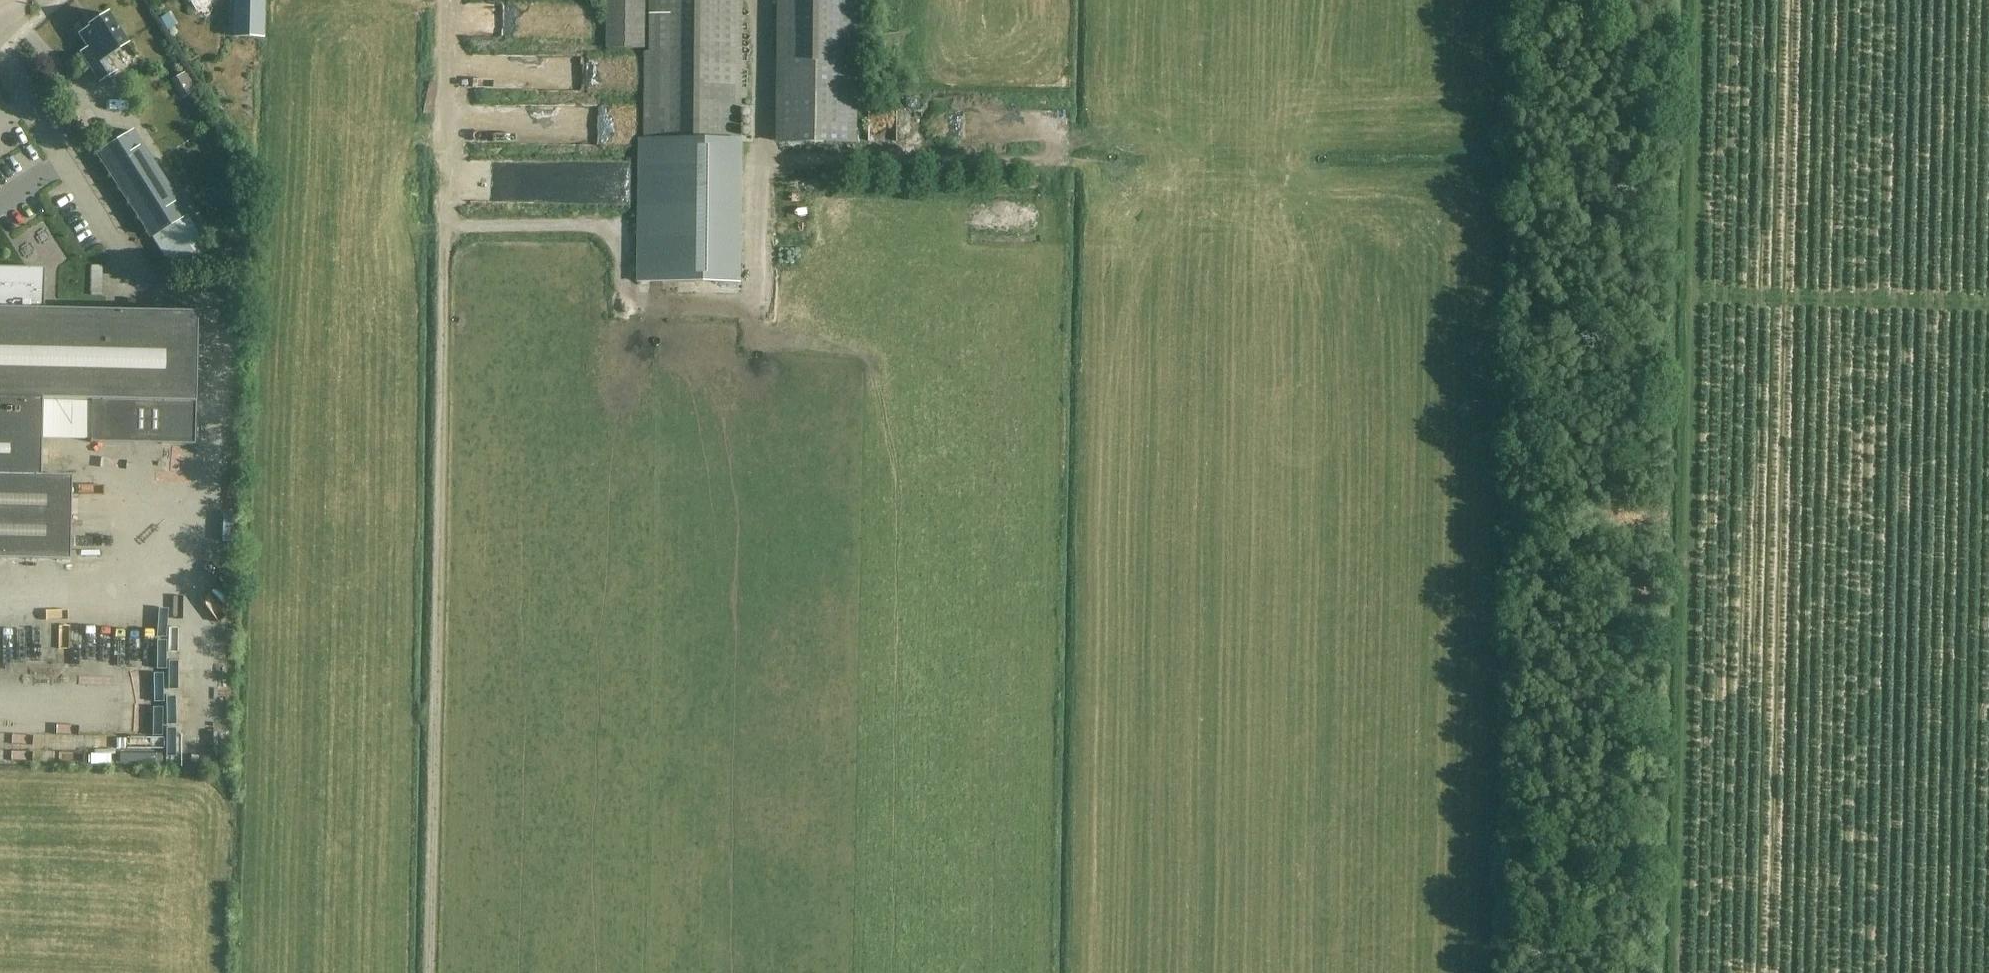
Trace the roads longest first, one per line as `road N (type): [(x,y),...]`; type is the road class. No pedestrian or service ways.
road 1 (track): [(1706,0),(1684,972)]
road 2 (track): [(430,972),(446,221)]

